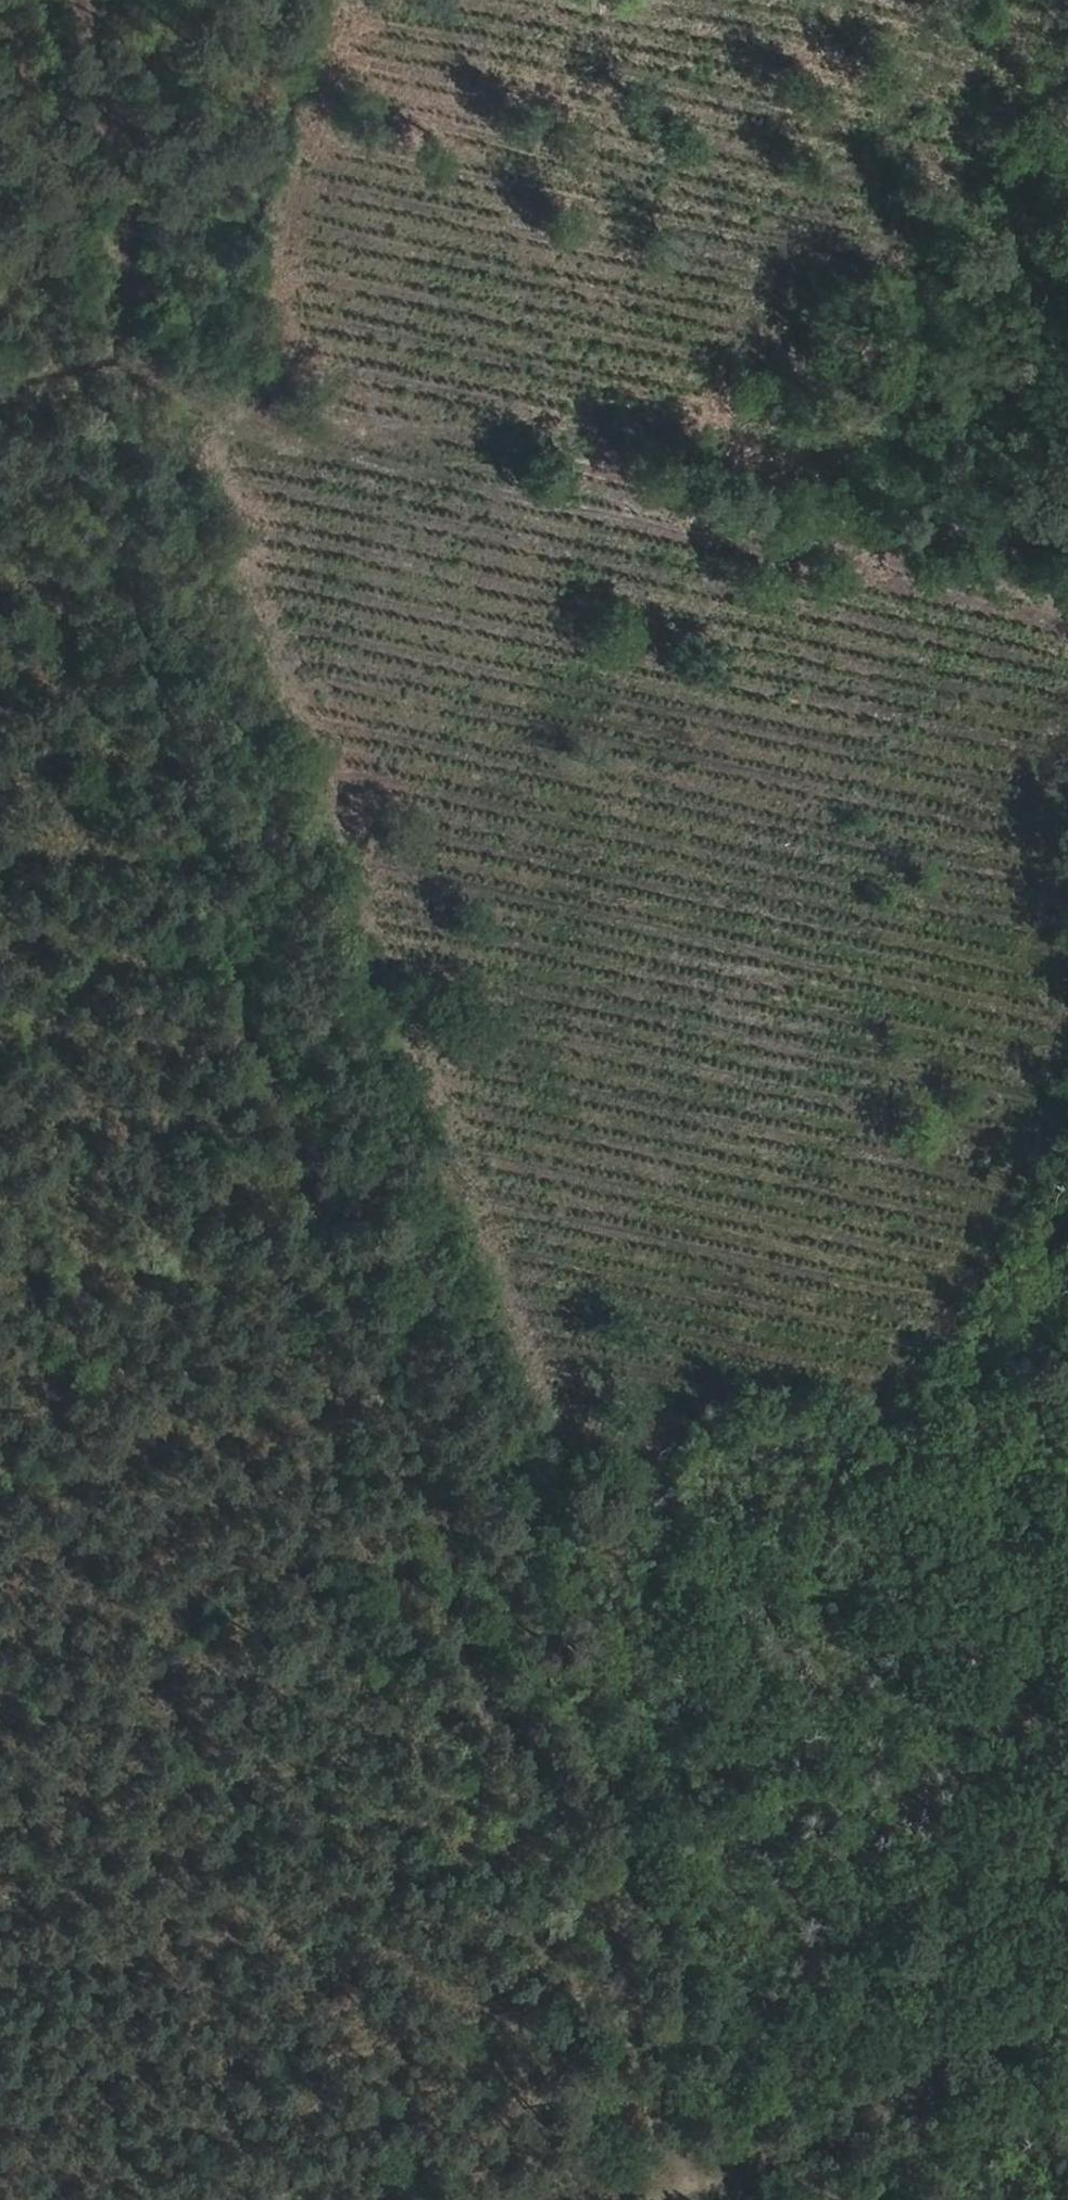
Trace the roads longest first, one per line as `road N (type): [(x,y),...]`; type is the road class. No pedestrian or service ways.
road 1 (track): [(681,2199),(671,2106),(467,1648),(367,1333),(308,1226),(171,777),(126,571),(126,452),(147,360),(85,0)]
road 2 (track): [(678,2199),(1067,2029)]

